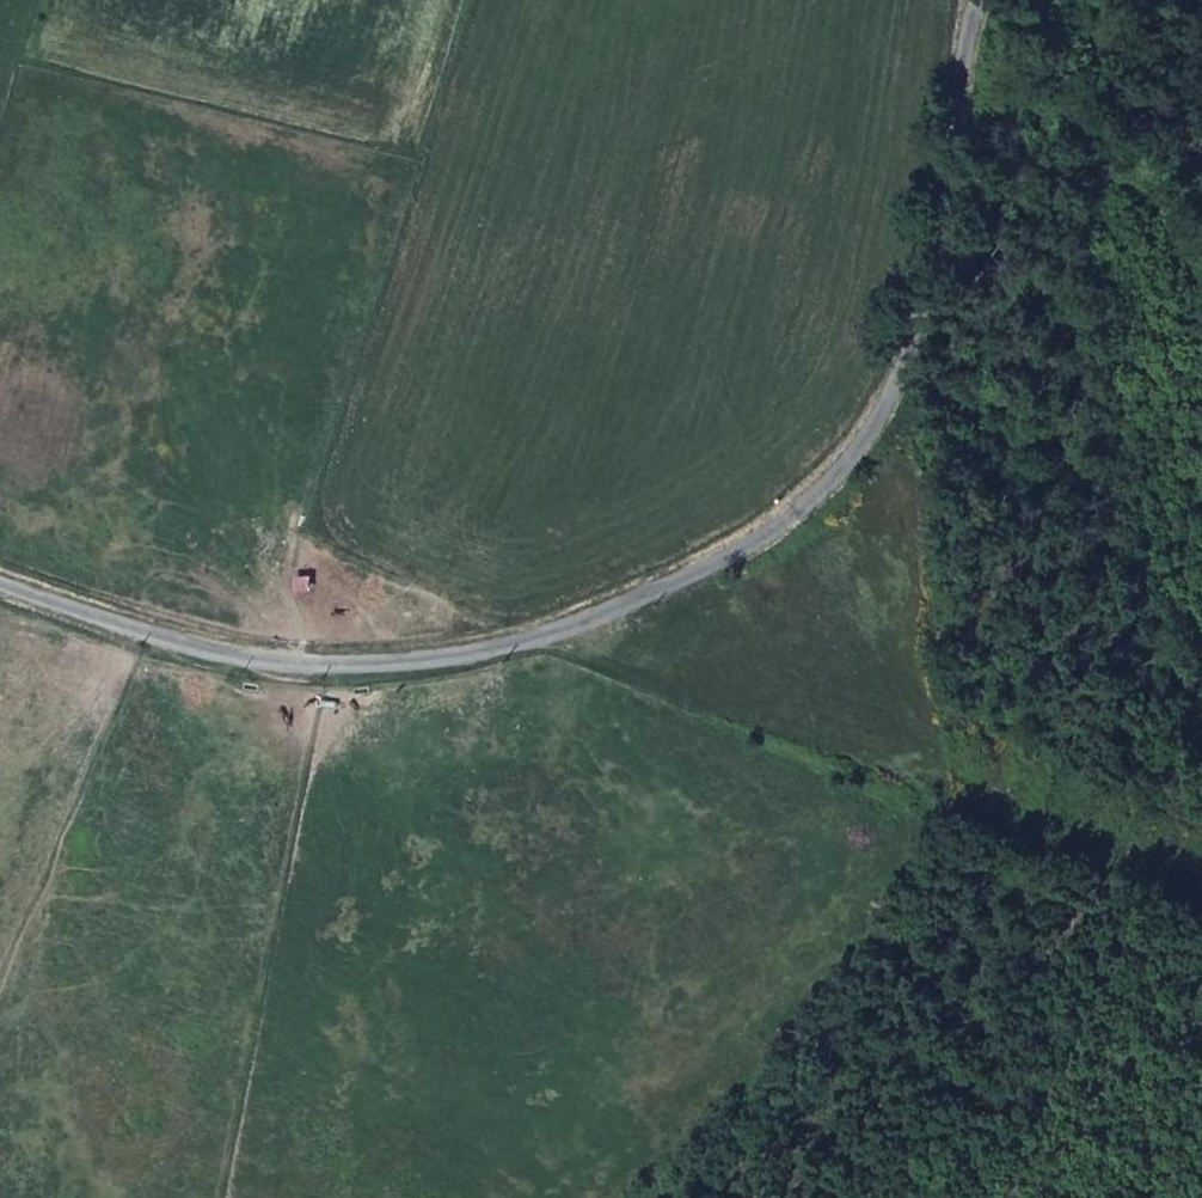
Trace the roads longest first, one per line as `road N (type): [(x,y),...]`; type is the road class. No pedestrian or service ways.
road 1 (unclassified): [(974,0),(932,284),(911,359),(872,432),(797,509),(686,576),(578,621),(451,657),(338,667),(215,654),(0,584)]

